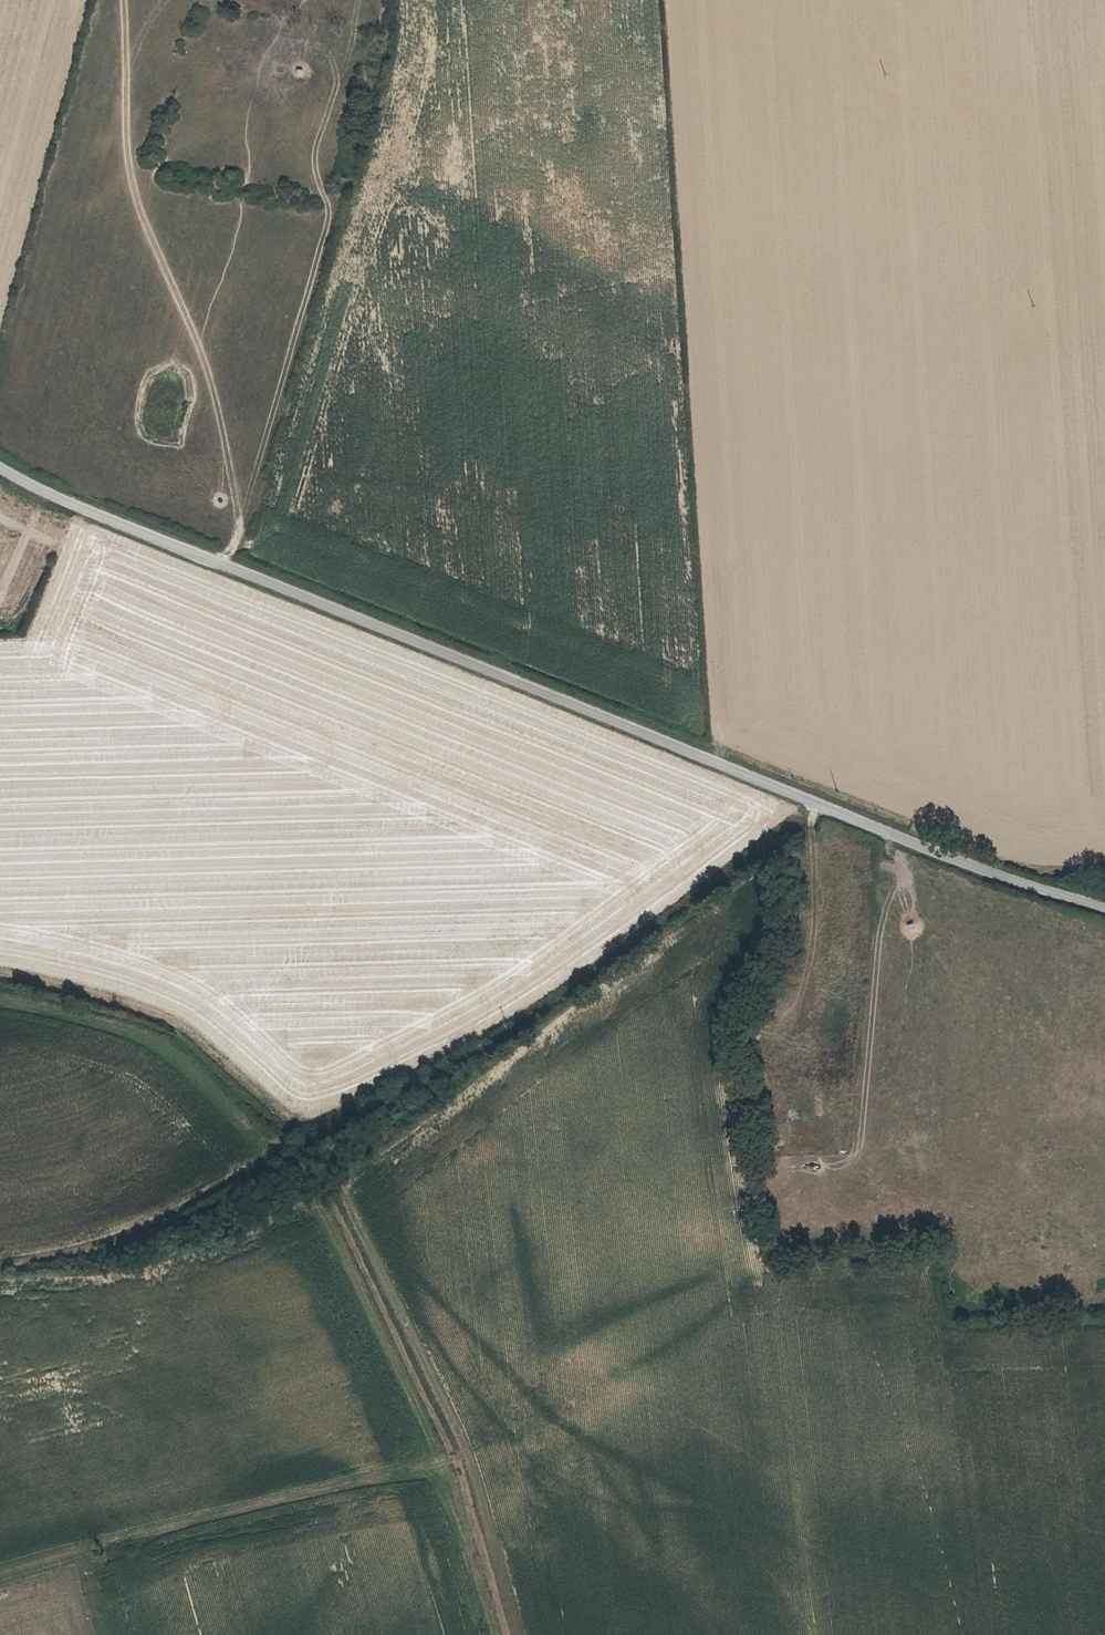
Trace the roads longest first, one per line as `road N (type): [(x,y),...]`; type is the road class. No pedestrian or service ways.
road 1 (unclassified): [(0,477),(160,548),(1008,879),(1104,905)]
road 2 (track): [(0,1576),(300,1496),(445,1469)]

